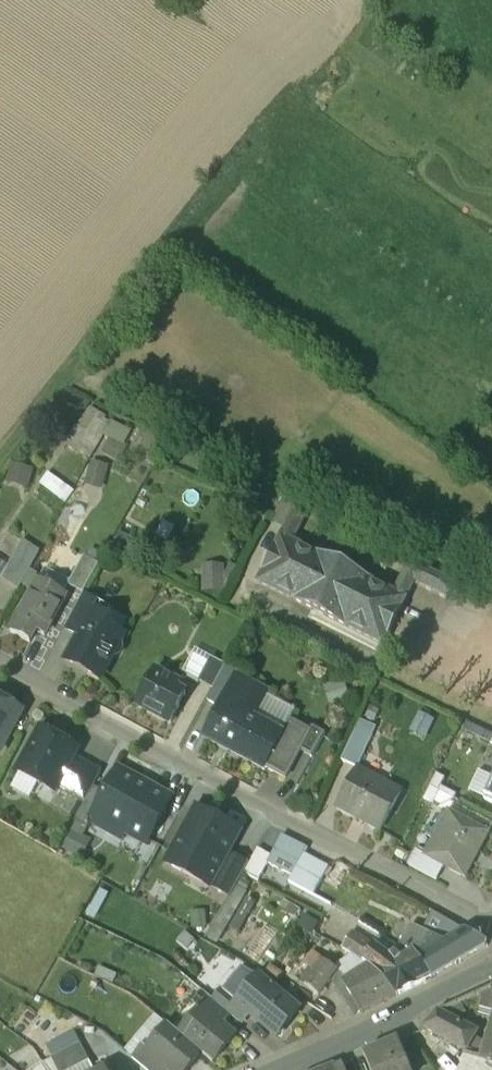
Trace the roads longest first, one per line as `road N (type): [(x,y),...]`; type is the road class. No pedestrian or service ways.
road 1 (residential): [(0,662),(264,811),(491,918)]
road 2 (residential): [(278,1069),(491,968)]
road 3 (track): [(0,464),(97,358)]

